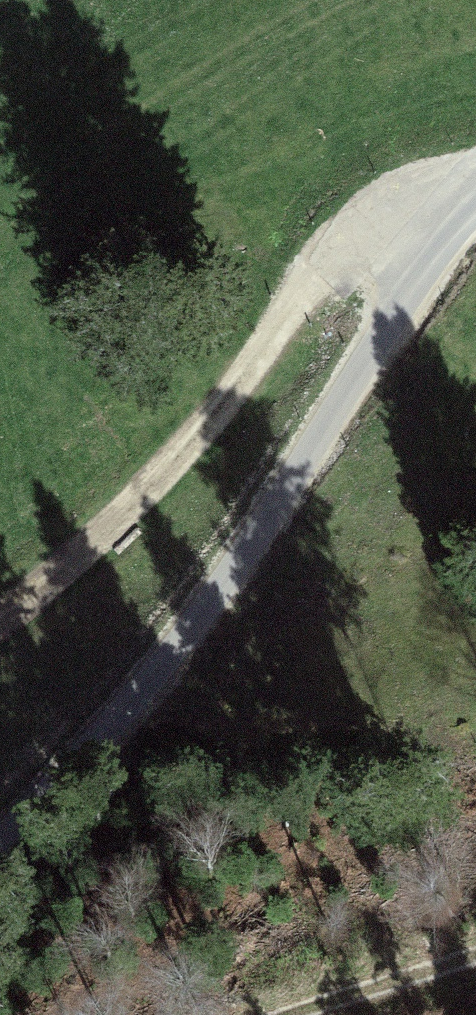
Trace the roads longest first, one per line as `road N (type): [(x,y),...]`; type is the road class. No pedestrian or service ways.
road 1 (unclassified): [(0,841),(143,681),(430,260),(475,208)]
road 2 (track): [(0,618),(178,464),(331,279),(400,210),(475,176)]
road 3 (track): [(300,1014),(475,953)]

